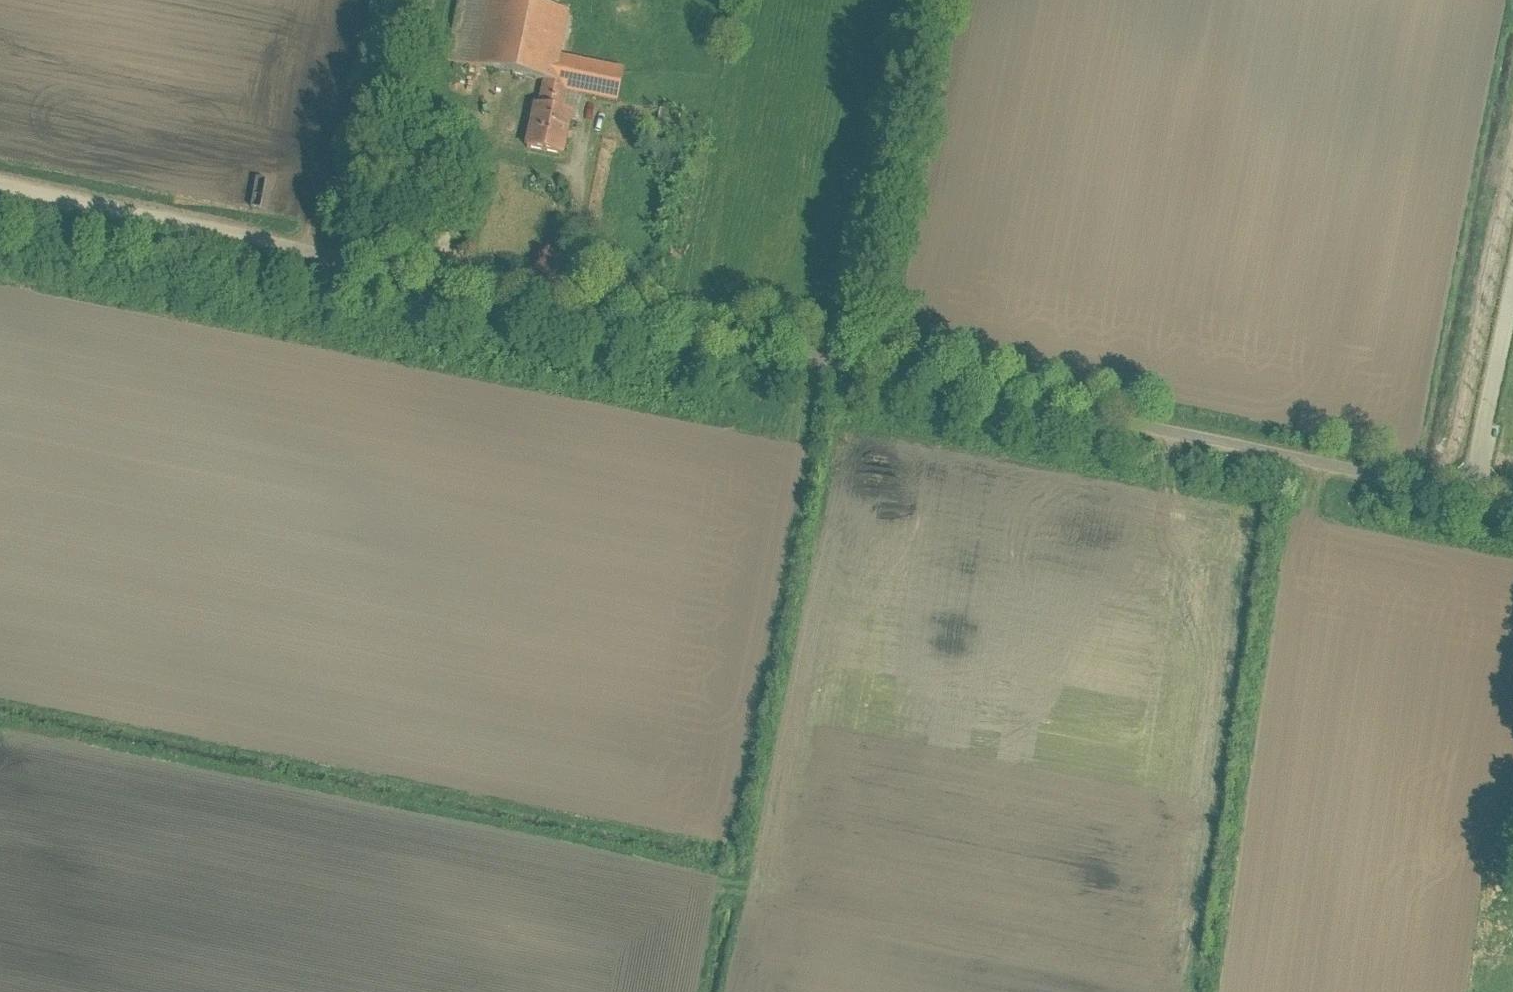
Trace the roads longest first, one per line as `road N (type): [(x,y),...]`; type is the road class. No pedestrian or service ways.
road 1 (unclassified): [(0,189),(1512,501)]

